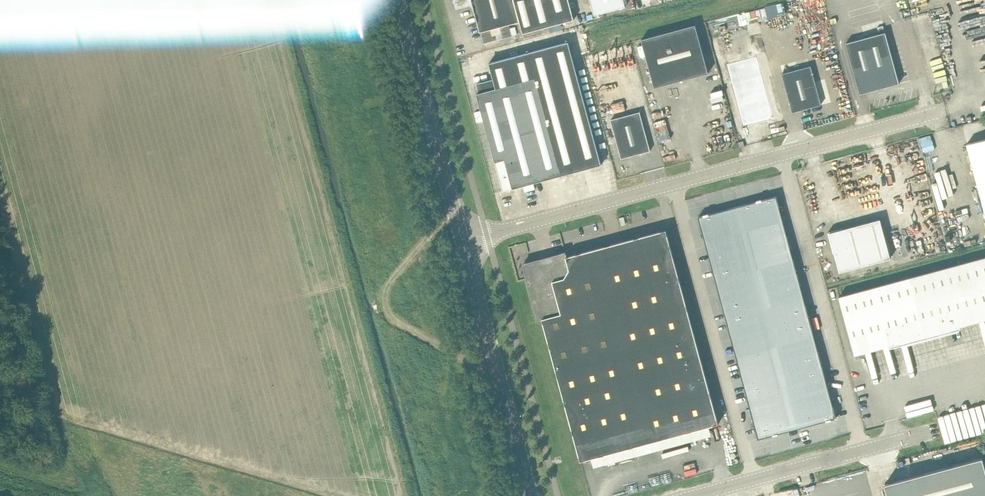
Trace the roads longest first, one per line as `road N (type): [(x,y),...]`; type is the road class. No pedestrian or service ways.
road 1 (unclassified): [(464,244),(942,111)]
road 2 (unclassified): [(533,495),(464,244)]
road 3 (unclassified): [(690,495),(938,429)]
road 4 (unclassified): [(464,244),(399,0)]

